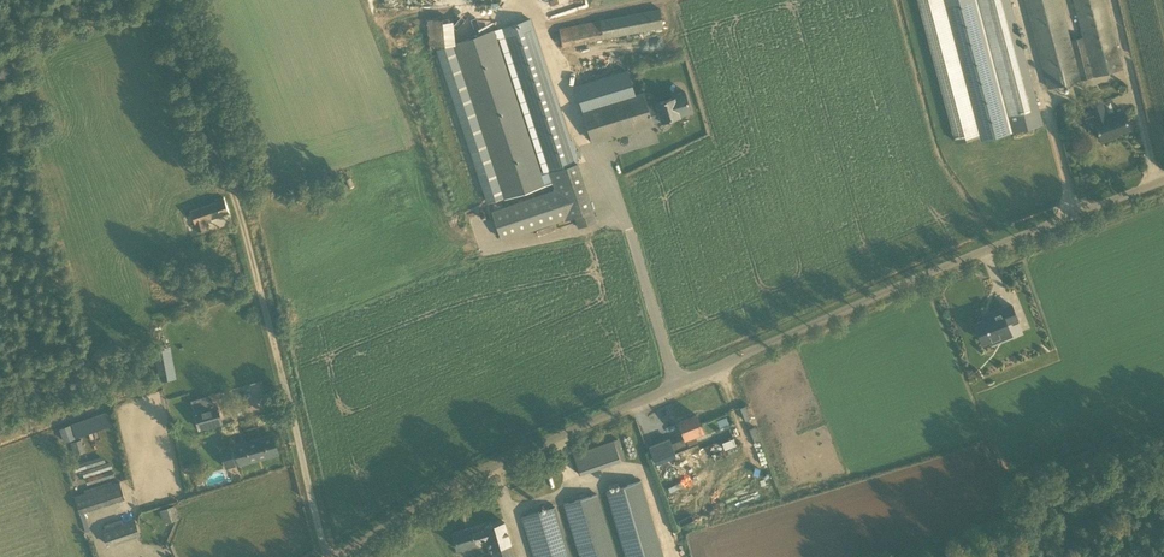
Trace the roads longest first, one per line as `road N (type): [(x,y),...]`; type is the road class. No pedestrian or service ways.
road 1 (unclassified): [(340,556),(475,473),(986,249),(1163,181)]
road 2 (track): [(172,0),(297,427)]
road 3 (unclassified): [(327,556),(297,427)]

